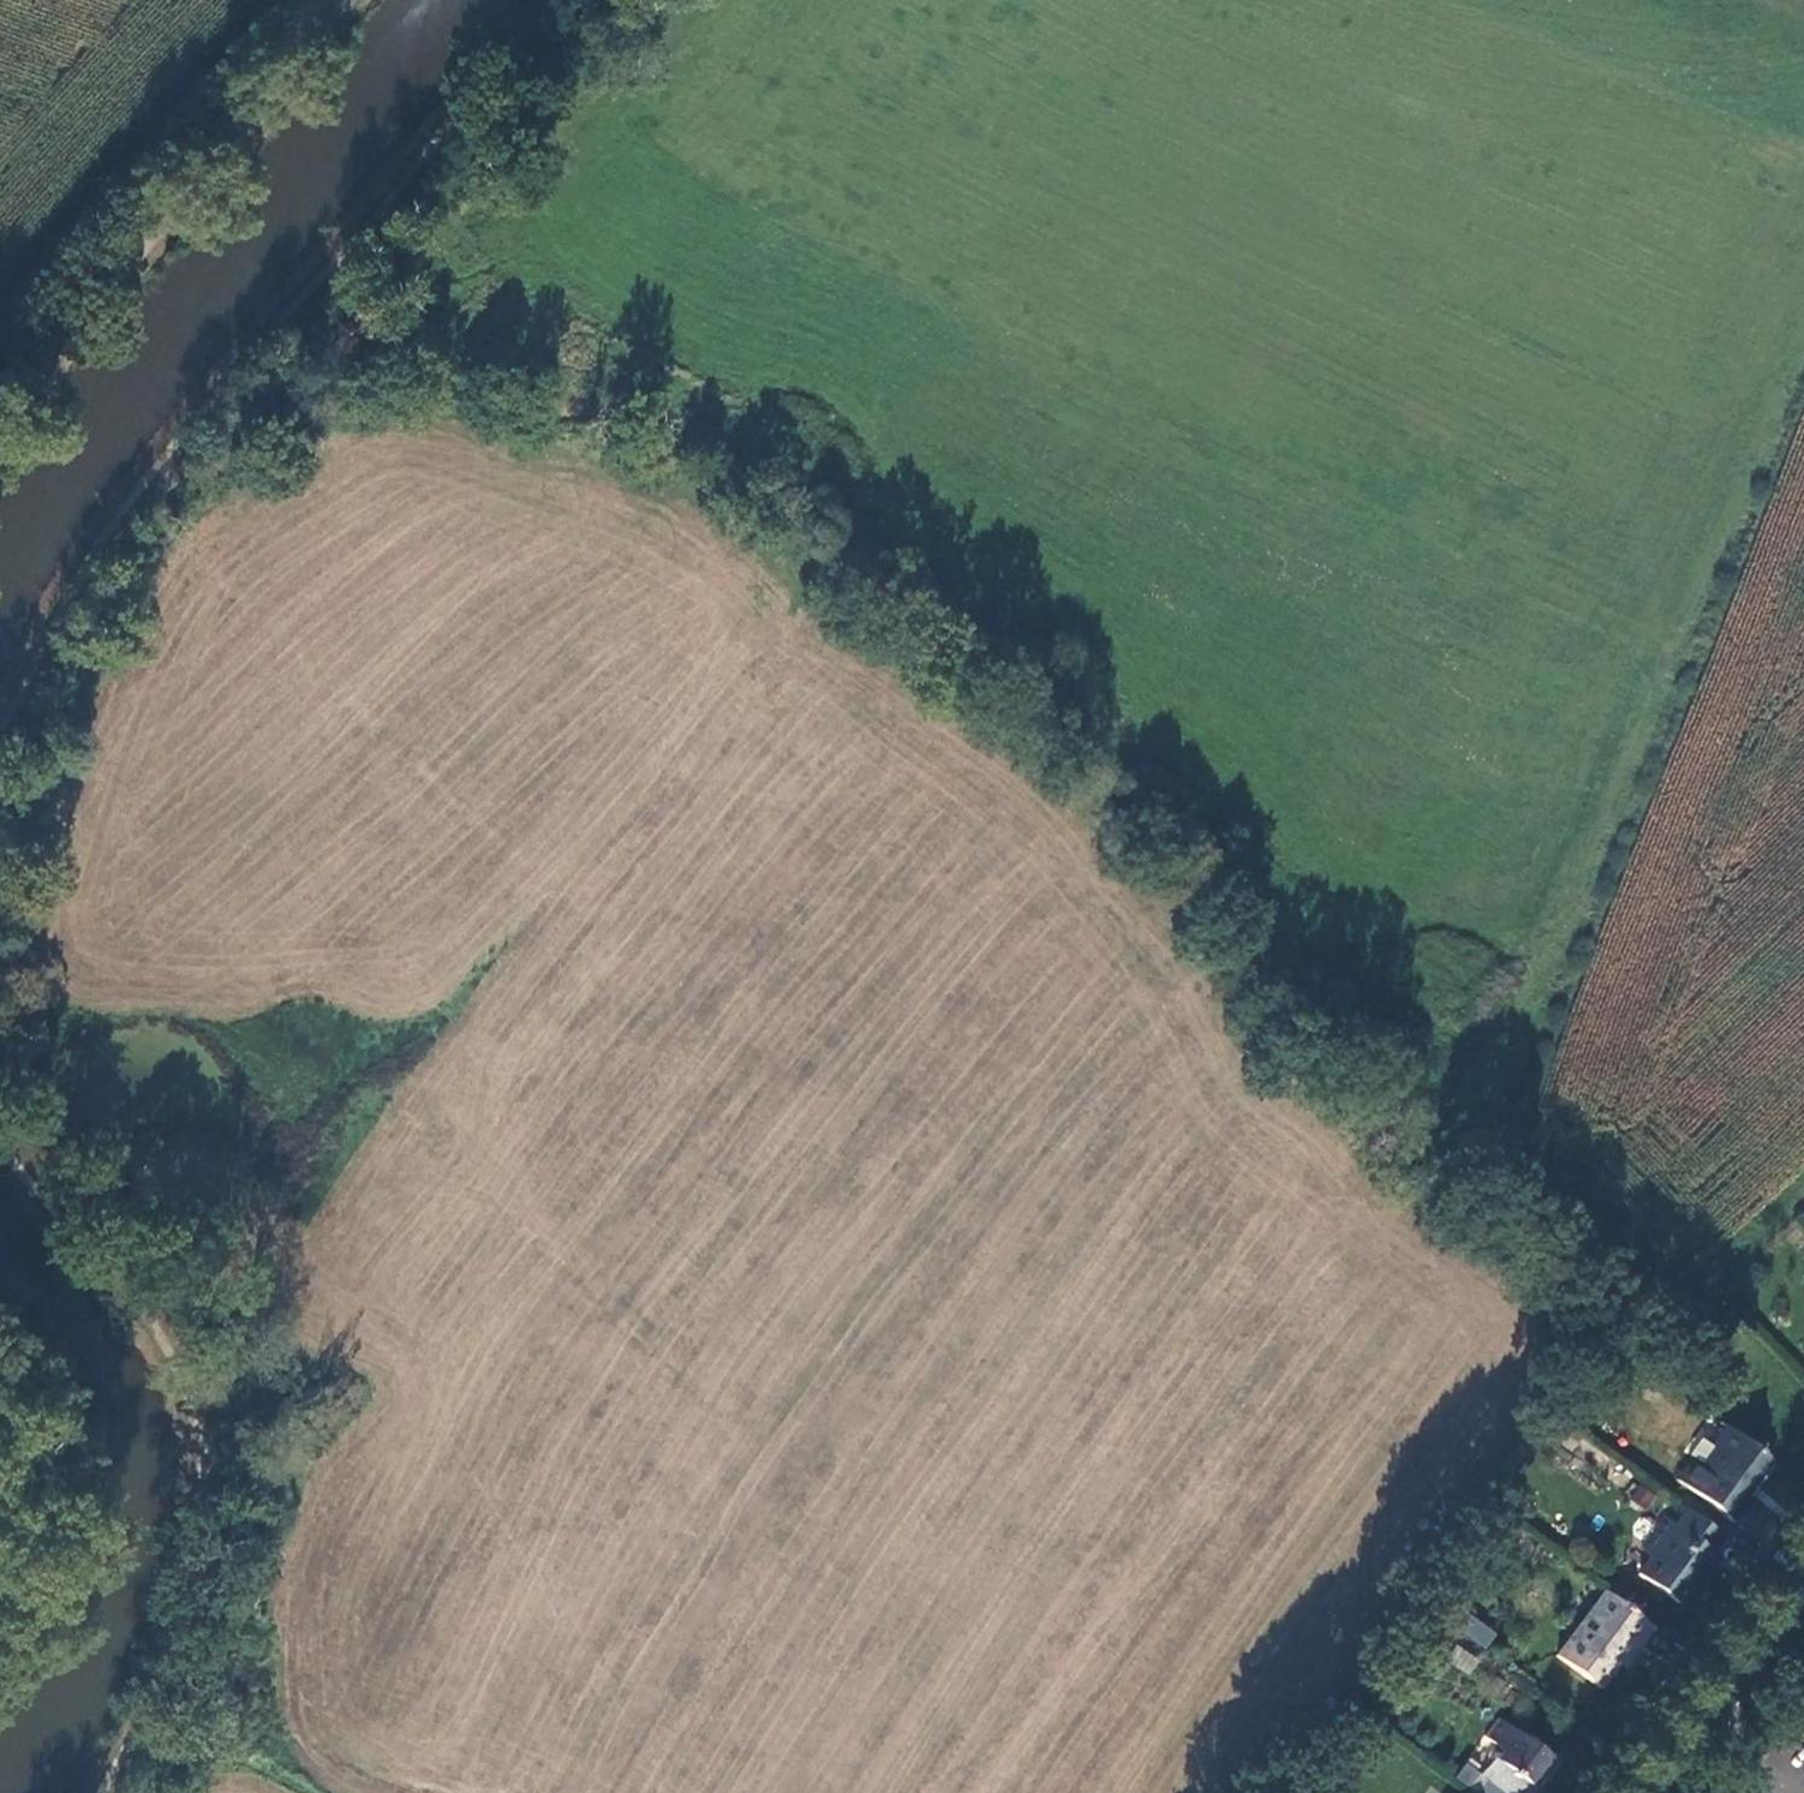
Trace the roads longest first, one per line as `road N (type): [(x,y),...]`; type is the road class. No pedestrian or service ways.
road 1 (unclassified): [(1692,1734),(1803,1602)]
road 2 (residential): [(1692,1734),(1800,1792)]

